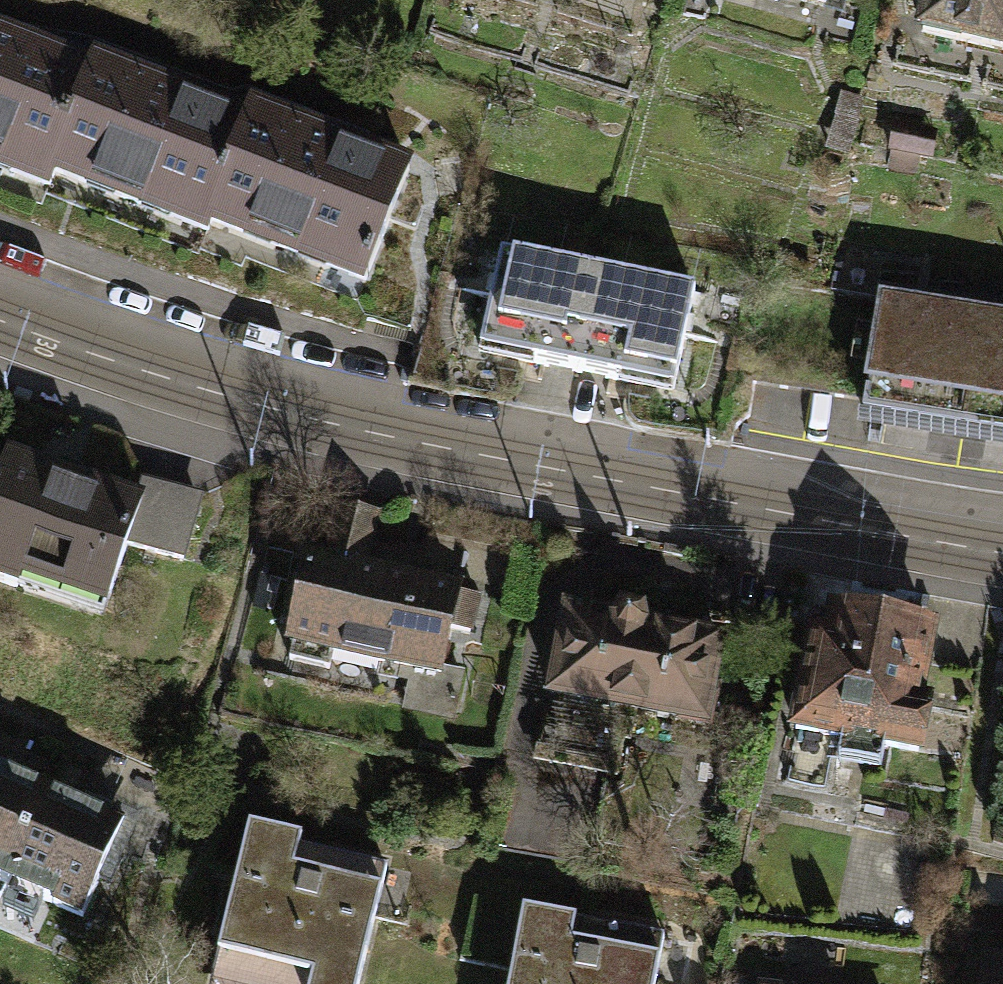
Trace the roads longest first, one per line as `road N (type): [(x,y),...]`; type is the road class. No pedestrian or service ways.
road 1 (unclassified): [(1002,551),(548,470),(302,415),(0,318)]

